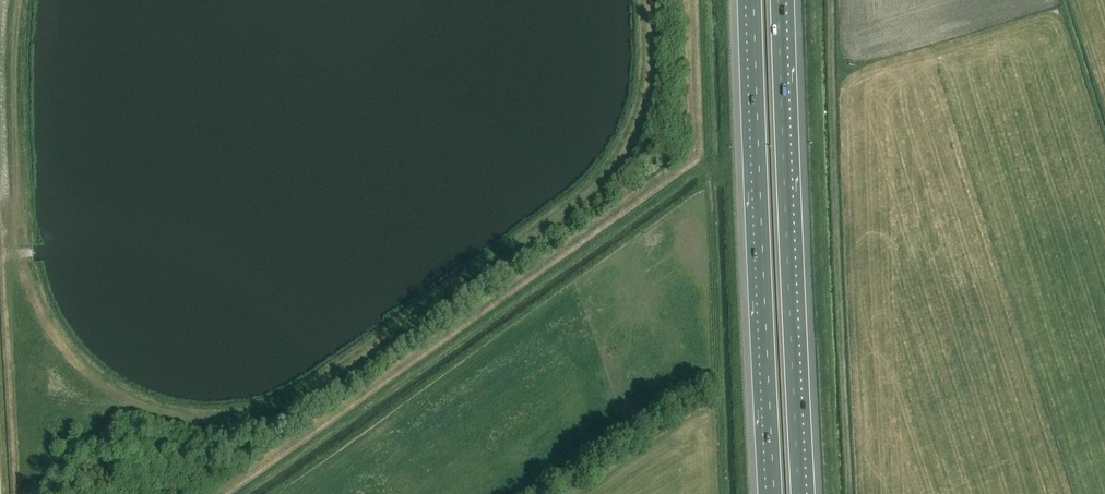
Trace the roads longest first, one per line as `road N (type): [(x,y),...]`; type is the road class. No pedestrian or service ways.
road 1 (motorway): [(754,0),(774,493)]
road 2 (motorway): [(799,493),(780,0)]

